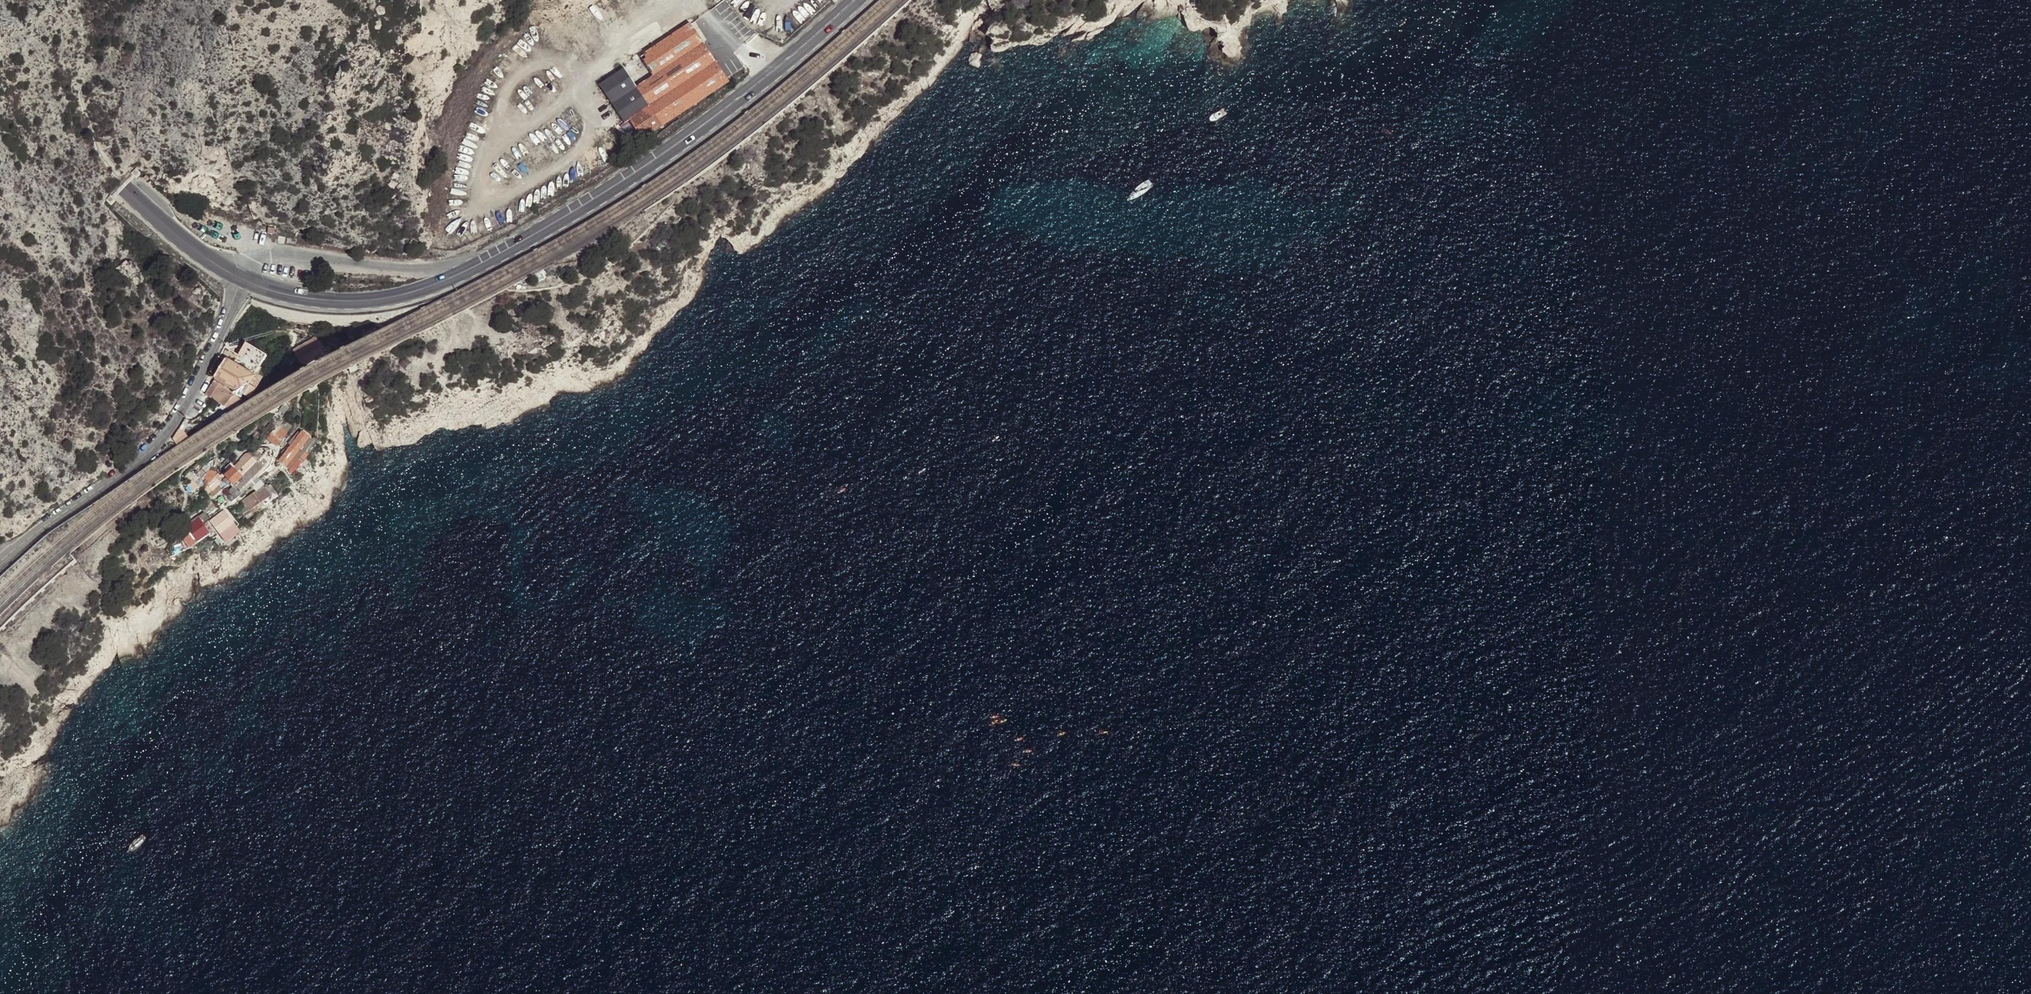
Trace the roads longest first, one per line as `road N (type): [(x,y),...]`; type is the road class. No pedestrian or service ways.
road 1 (primary): [(245,282),(354,303),(453,277),(622,182),(726,110),(854,0)]
road 2 (residential): [(245,282),(155,450),(0,562)]
road 3 (primary): [(0,70),(182,241),(245,282)]

